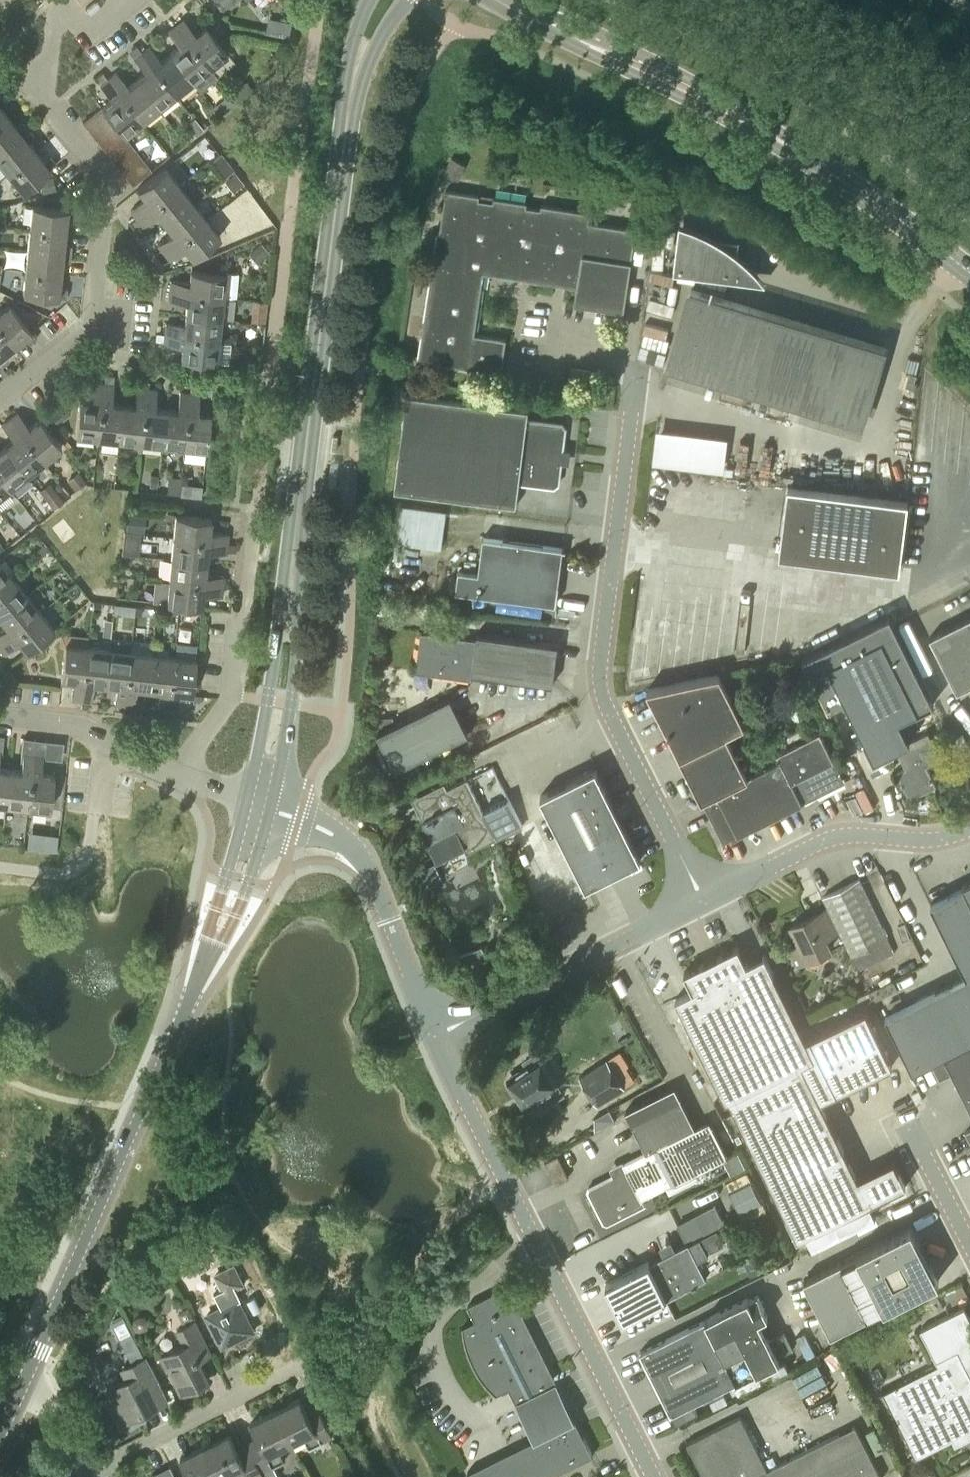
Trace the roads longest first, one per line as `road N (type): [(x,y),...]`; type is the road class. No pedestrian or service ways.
road 1 (unclassified): [(702,902),(600,682),(638,363)]
road 2 (secondary): [(969,274),(763,134),(506,0)]
road 3 (unclassified): [(655,1476),(433,1036)]
road 4 (tertiary): [(375,25),(345,126),(302,464)]
road 5 (tertiary): [(21,1394),(193,995)]
road 6 (tertiary): [(270,809),(292,705),(302,464)]
road 7 (tertiary): [(302,464),(248,800)]
road 8 (residential): [(88,312),(105,189),(43,107),(39,85),(58,7)]
road 9 (unclassified): [(433,1036),(702,902)]
road 10 (unclassified): [(433,1036),(365,861),(334,836),(270,809)]
road 11 (unclassified): [(969,828),(938,840),(829,837),(702,902)]
road 12 (residential): [(253,511),(230,695),(183,775)]
road 13 (residential): [(87,1470),(309,1361)]
road 14 (tertiary): [(248,800),(193,995)]
road 15 (tertiary): [(193,995),(229,933),(270,809)]
road 16 (unclassified): [(969,1241),(906,1118)]
road 17 (residential): [(0,397),(84,333),(88,312)]

